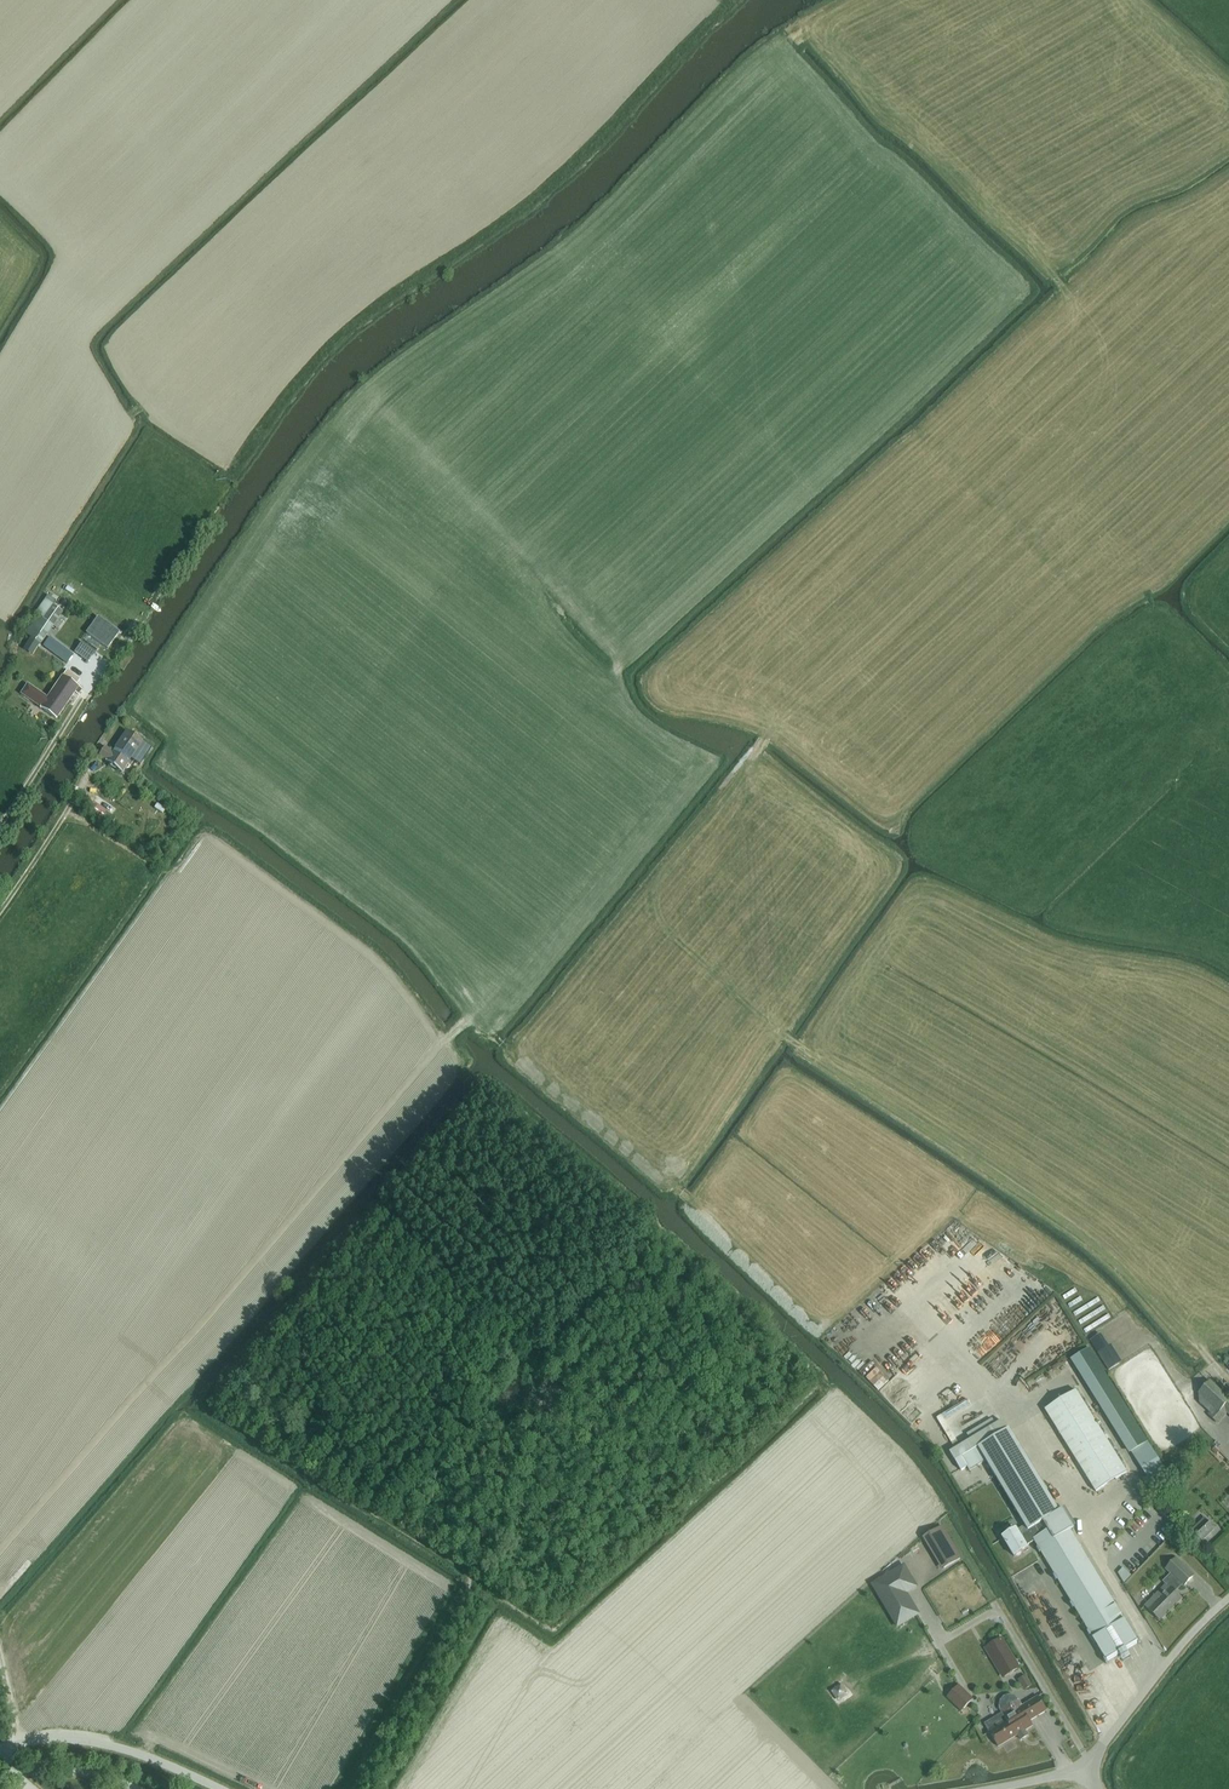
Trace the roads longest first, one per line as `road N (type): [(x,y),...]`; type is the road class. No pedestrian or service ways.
road 1 (unclassified): [(0,1748),(95,1743),(220,1788)]
road 2 (unclassified): [(1082,1769),(1228,1598)]
road 3 (track): [(0,911),(76,797)]

